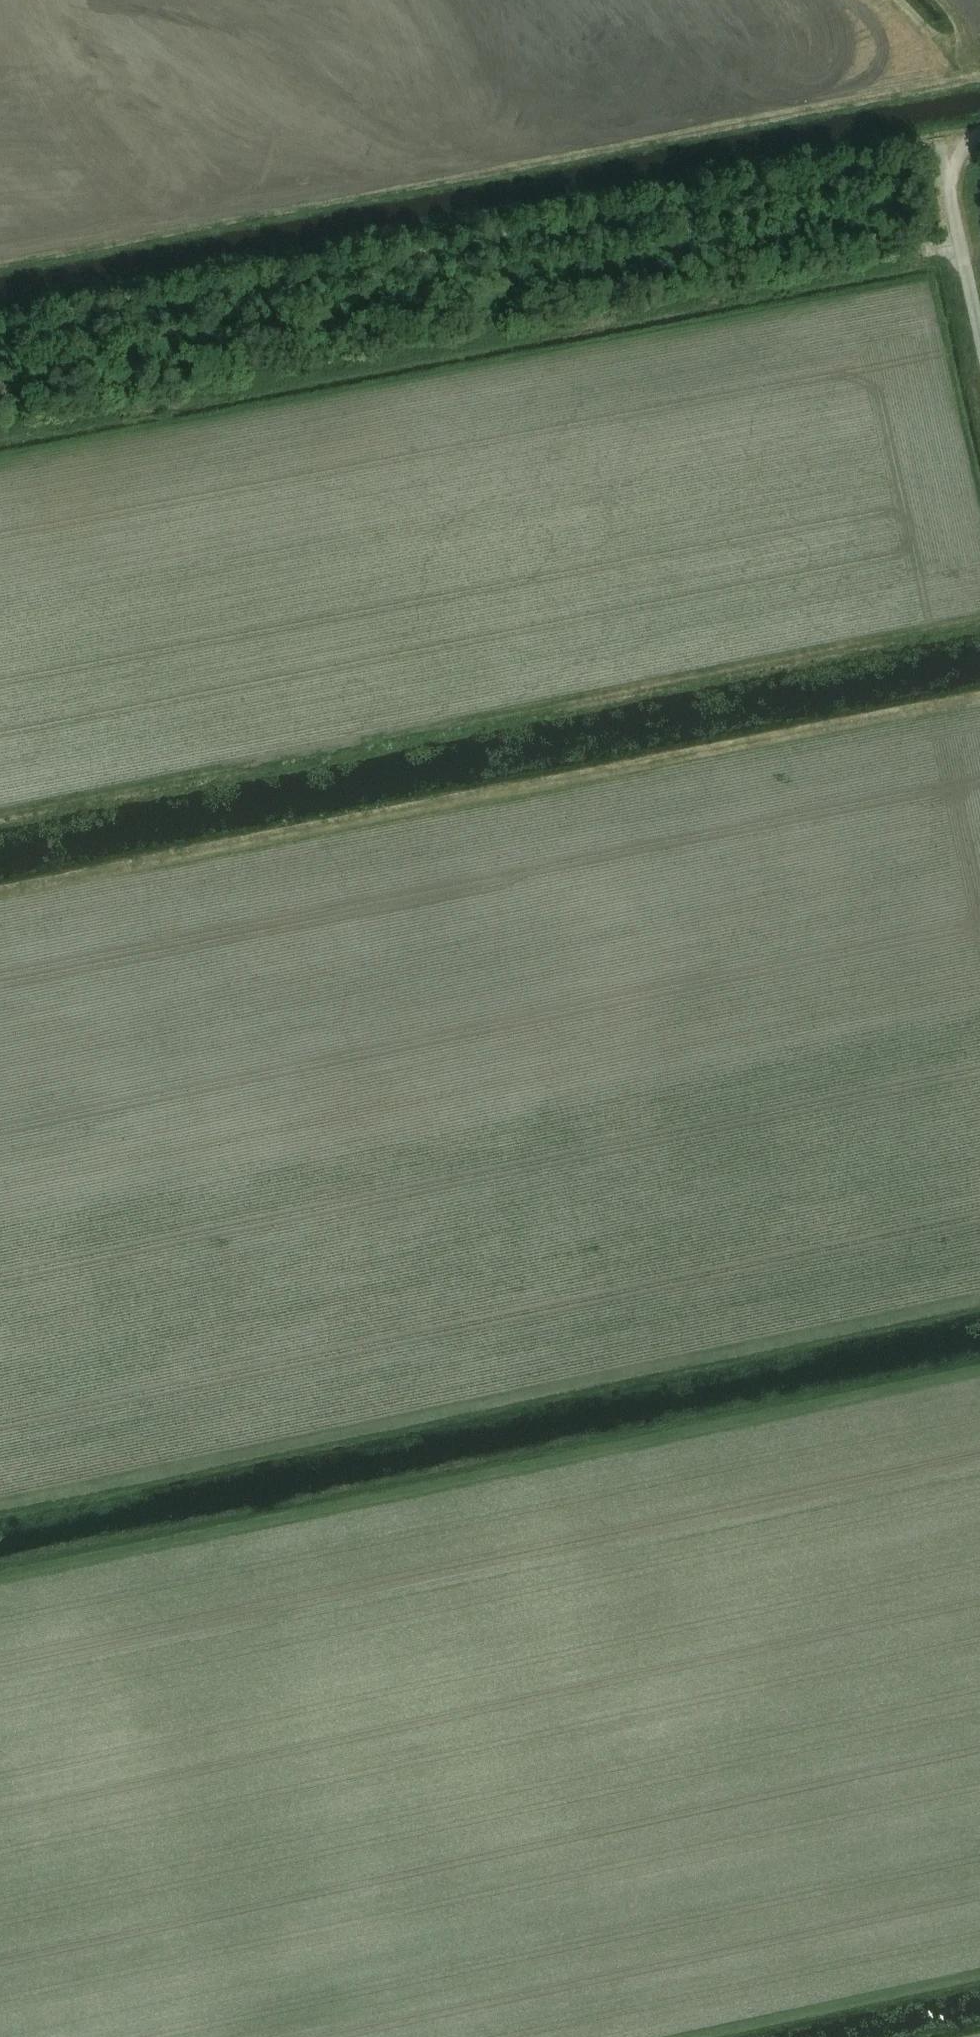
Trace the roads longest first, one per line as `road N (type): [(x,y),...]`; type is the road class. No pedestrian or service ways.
road 1 (unclassified): [(979,337),(939,143)]

